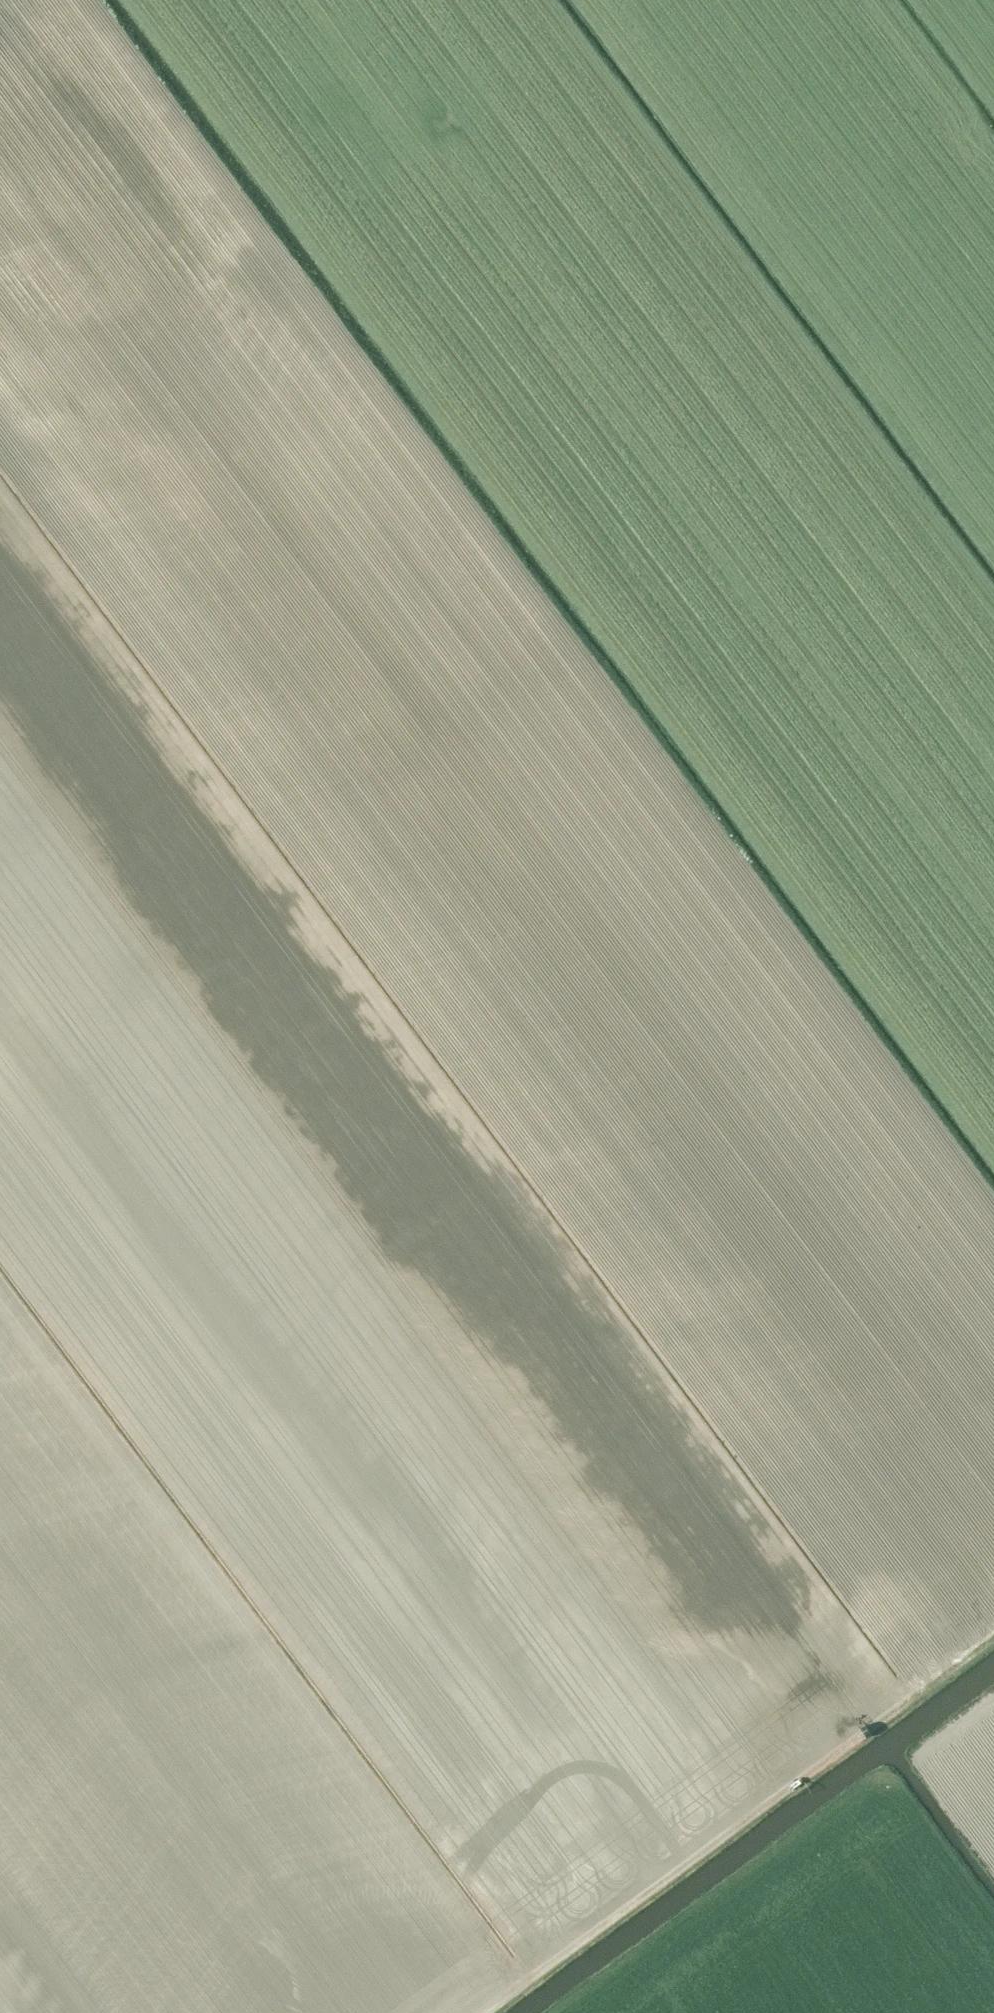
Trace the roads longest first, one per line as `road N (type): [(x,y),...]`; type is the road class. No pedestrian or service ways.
road 1 (track): [(479,2012),(993,1631)]

